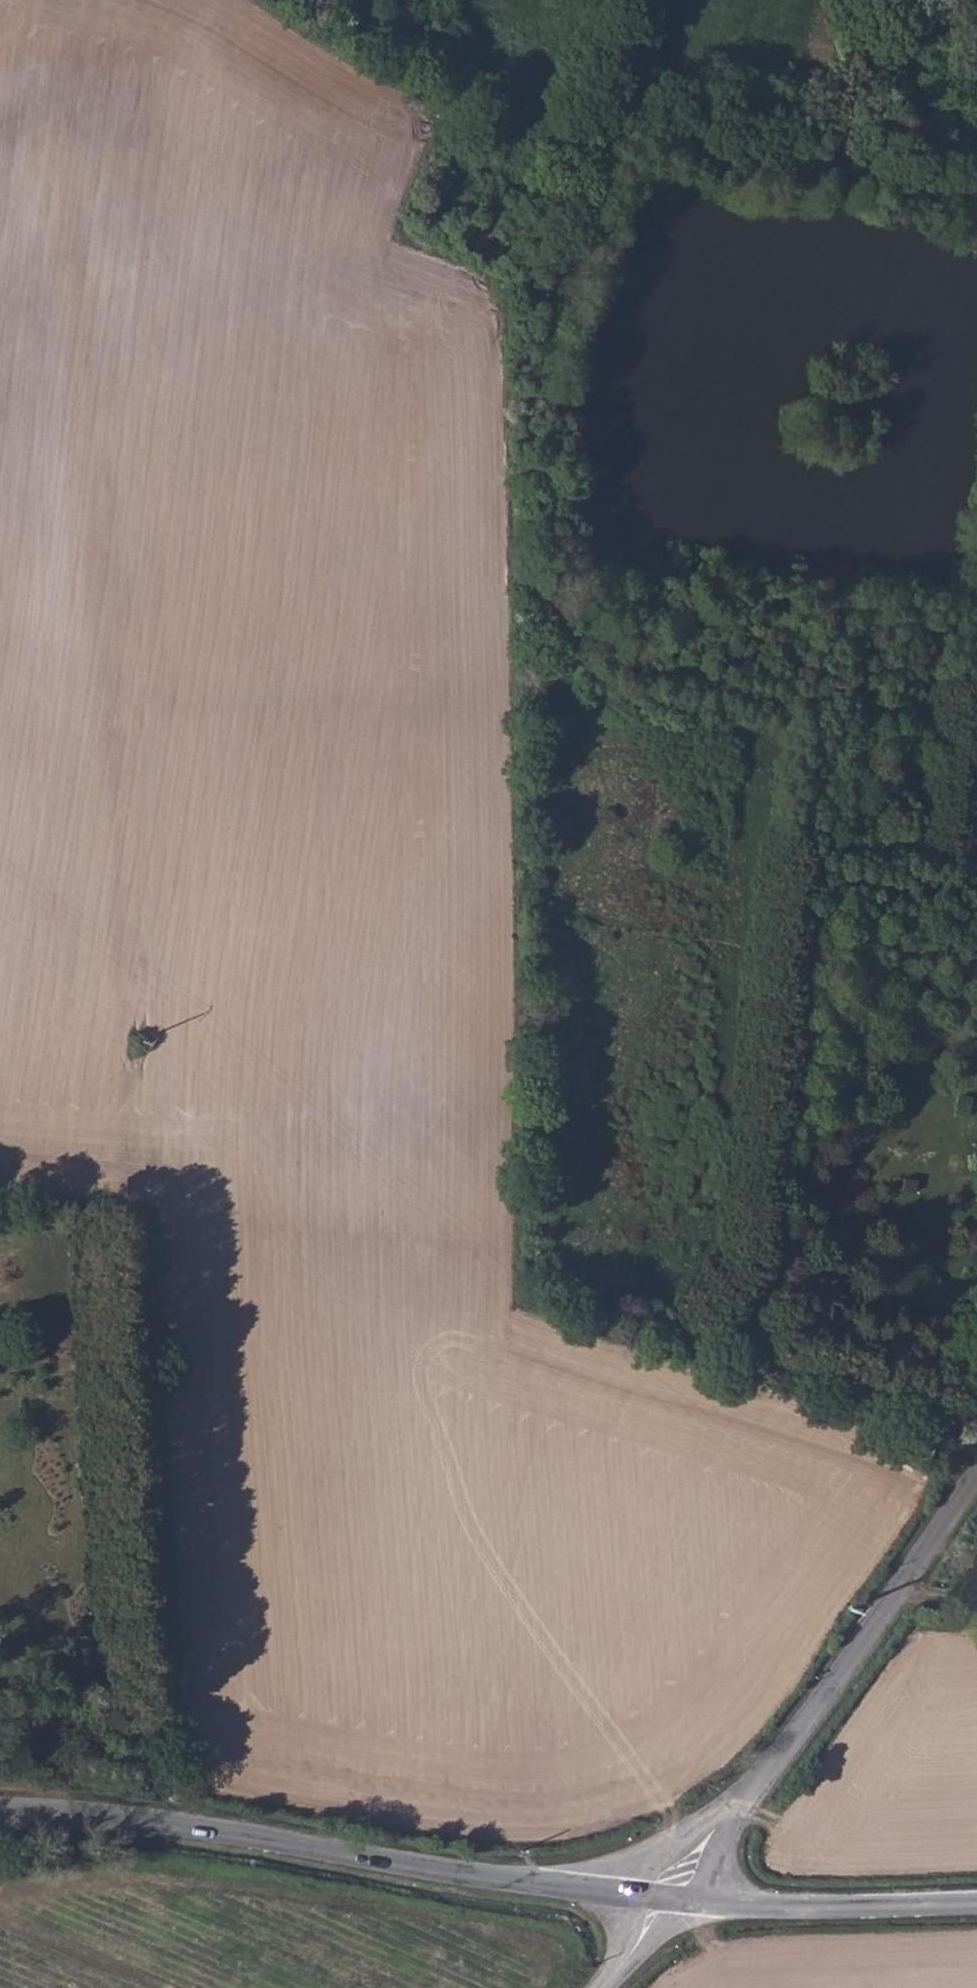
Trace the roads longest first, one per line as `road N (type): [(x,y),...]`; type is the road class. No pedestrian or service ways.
road 1 (unclassified): [(0,1810),(173,1823),(662,1898)]
road 2 (unclassified): [(976,1476),(807,1715),(670,1875),(662,1898)]
road 3 (unclassified): [(662,1898),(768,1908),(976,1902)]

